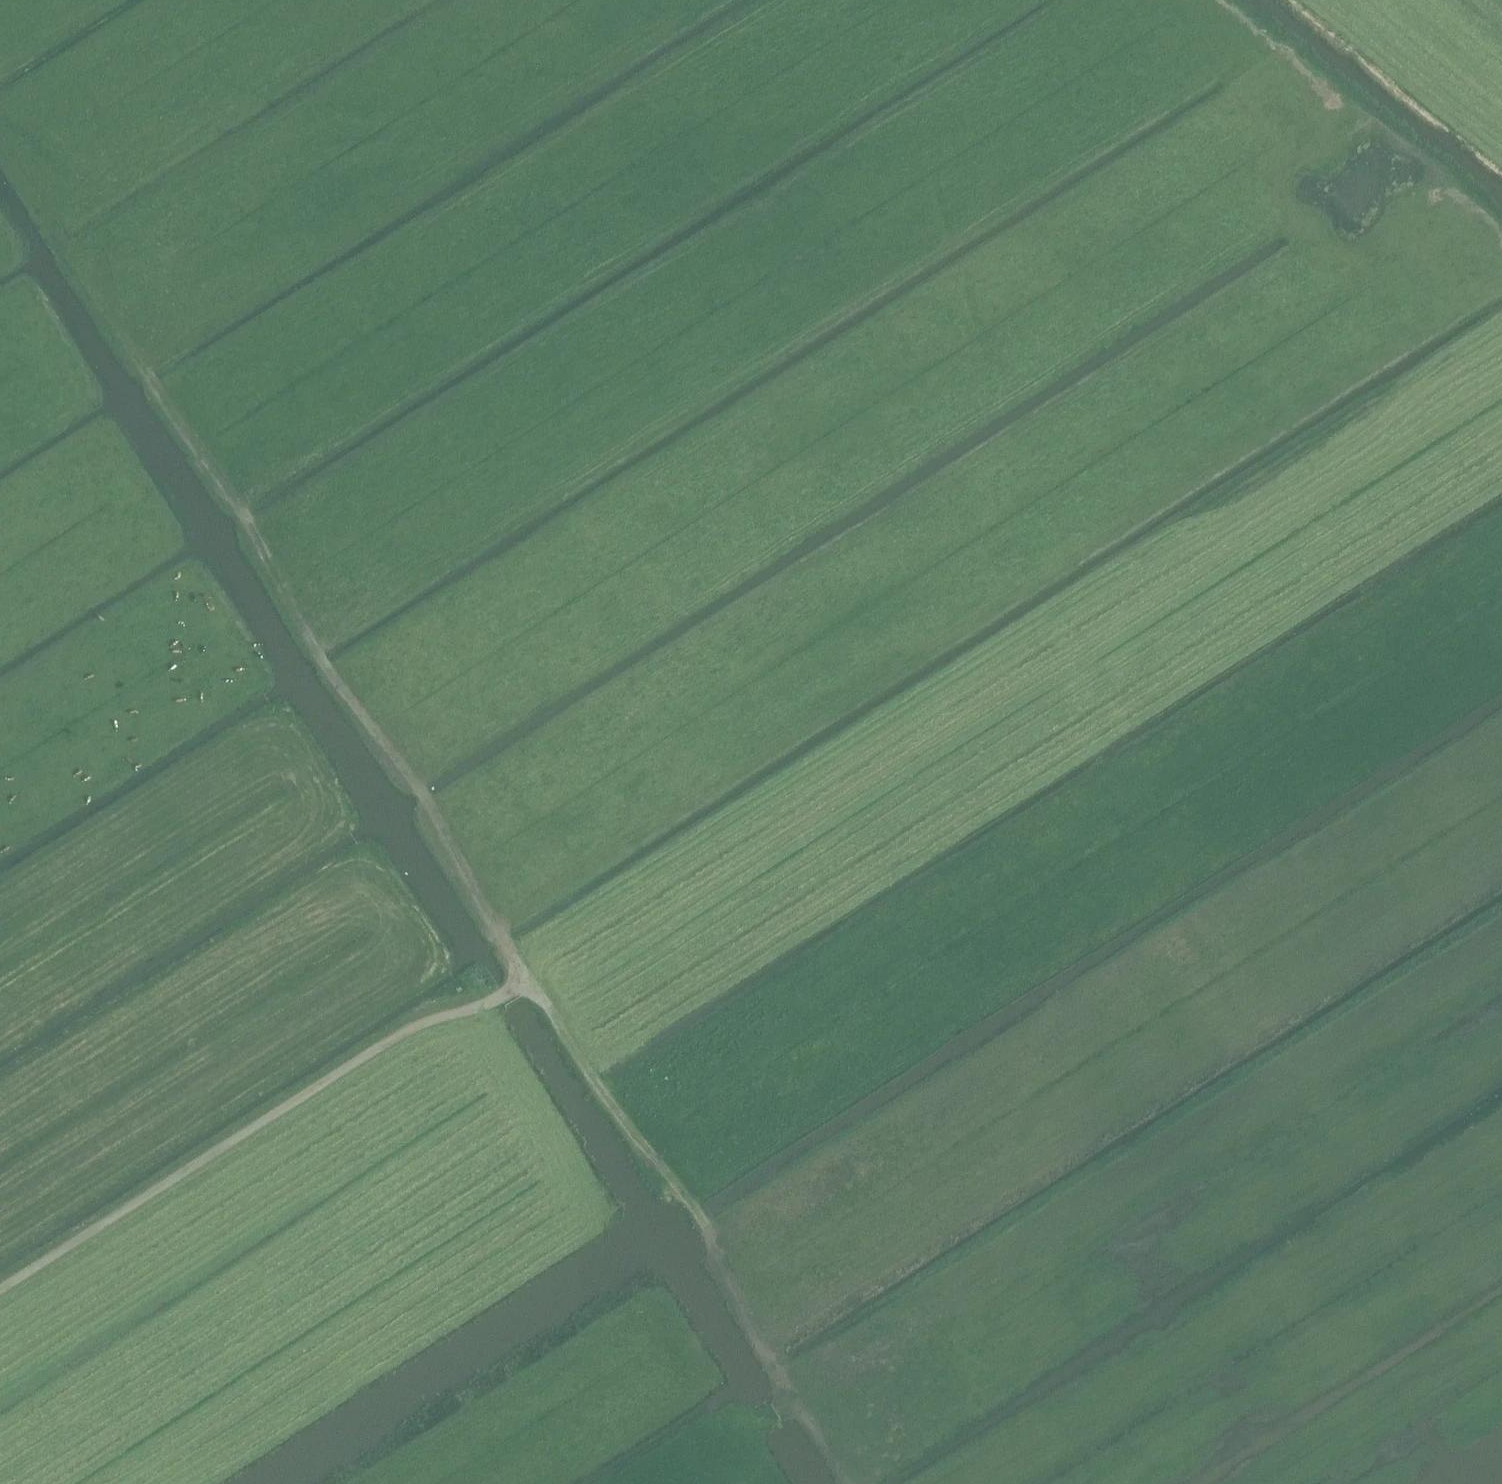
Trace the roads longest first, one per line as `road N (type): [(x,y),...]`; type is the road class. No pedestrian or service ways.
road 1 (track): [(0,1289),(413,1026),(530,990),(438,799),(10,126)]
road 2 (track): [(530,990),(701,1217),(790,1393),(848,1483)]

